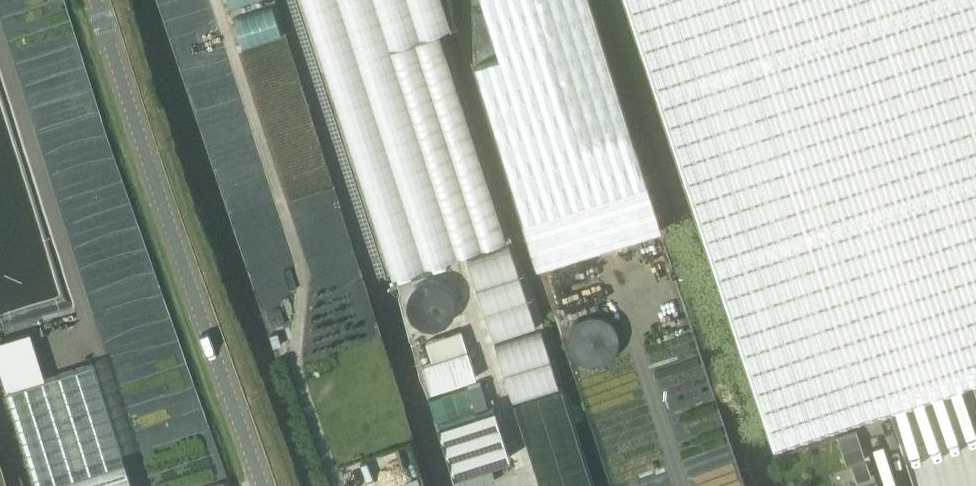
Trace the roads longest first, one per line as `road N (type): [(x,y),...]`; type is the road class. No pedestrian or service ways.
road 1 (unclassified): [(263,485),(107,0)]
road 2 (track): [(333,485),(293,372),(303,283),(217,0)]
road 3 (track): [(140,485),(0,43)]

